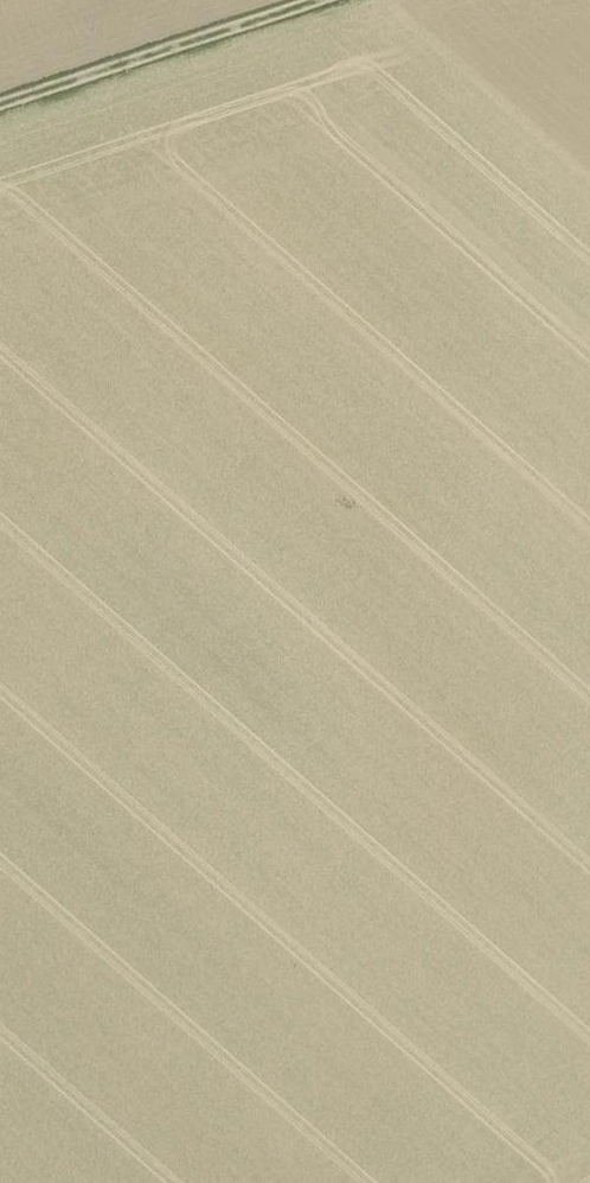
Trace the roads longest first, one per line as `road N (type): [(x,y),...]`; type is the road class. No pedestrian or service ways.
road 1 (track): [(329,0),(0,108)]

